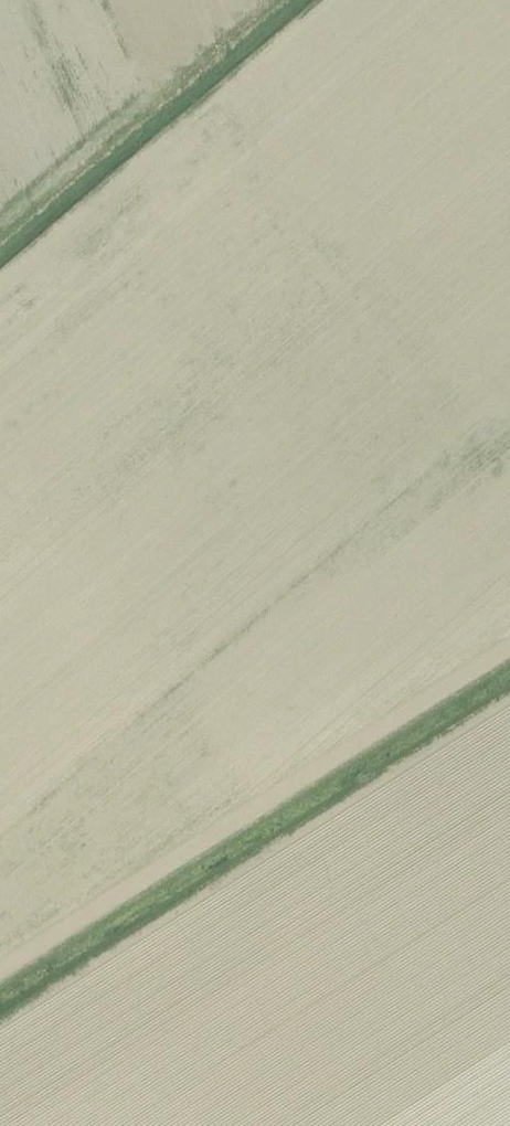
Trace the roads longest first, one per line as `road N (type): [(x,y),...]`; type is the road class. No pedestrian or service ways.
road 1 (track): [(0,966),(509,643)]

